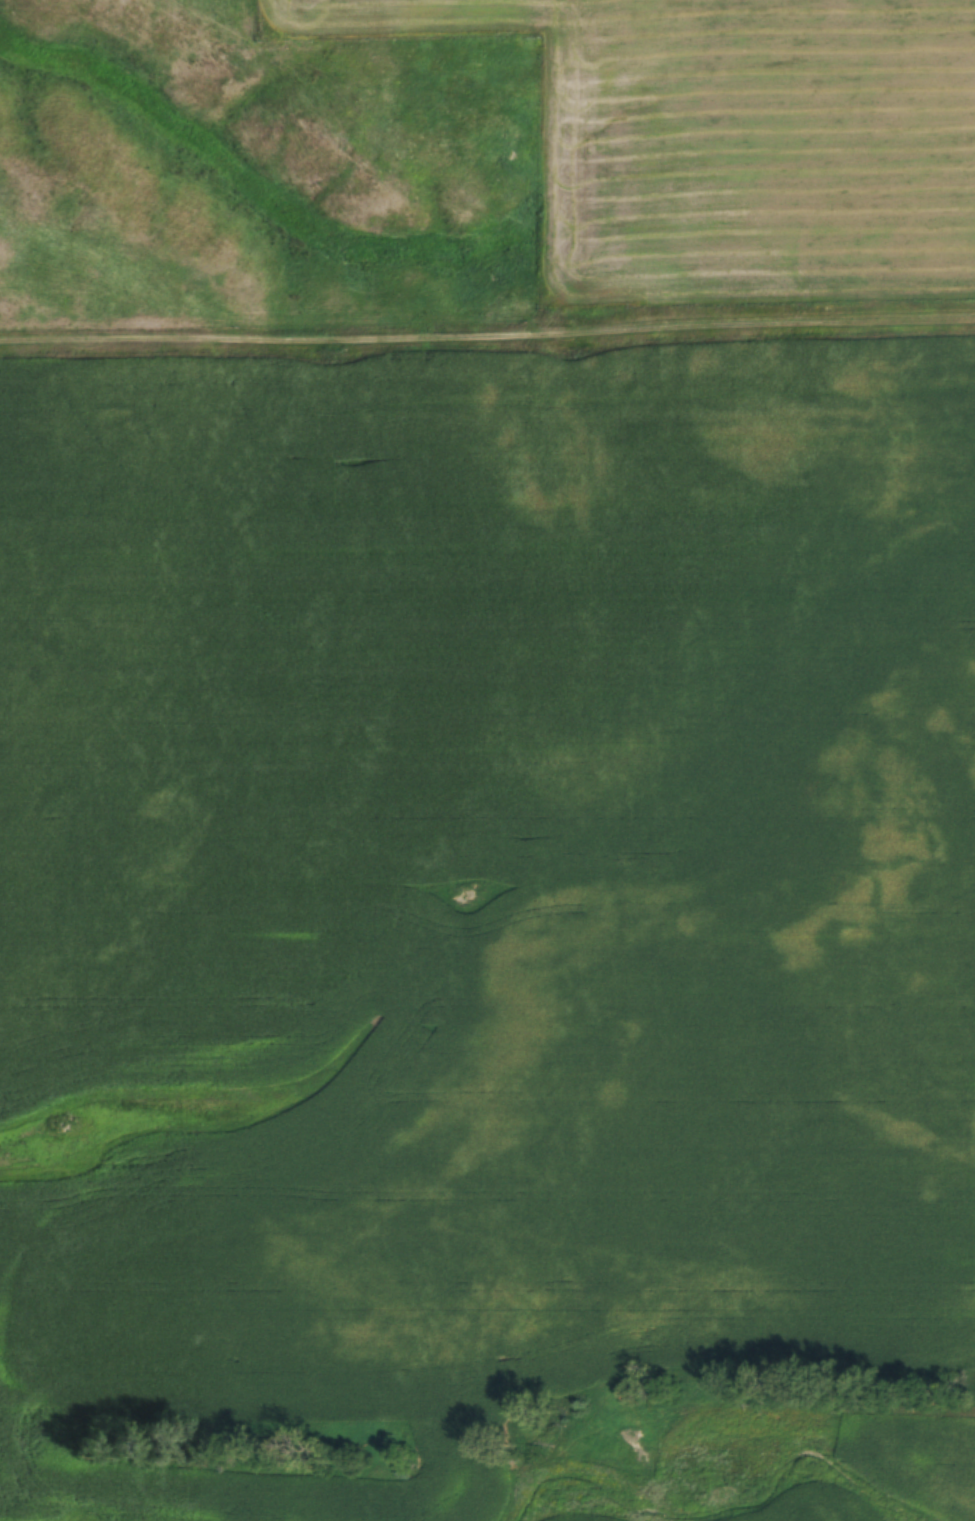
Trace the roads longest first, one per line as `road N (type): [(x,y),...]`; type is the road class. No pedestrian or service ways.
road 1 (track): [(0,346),(974,315)]

